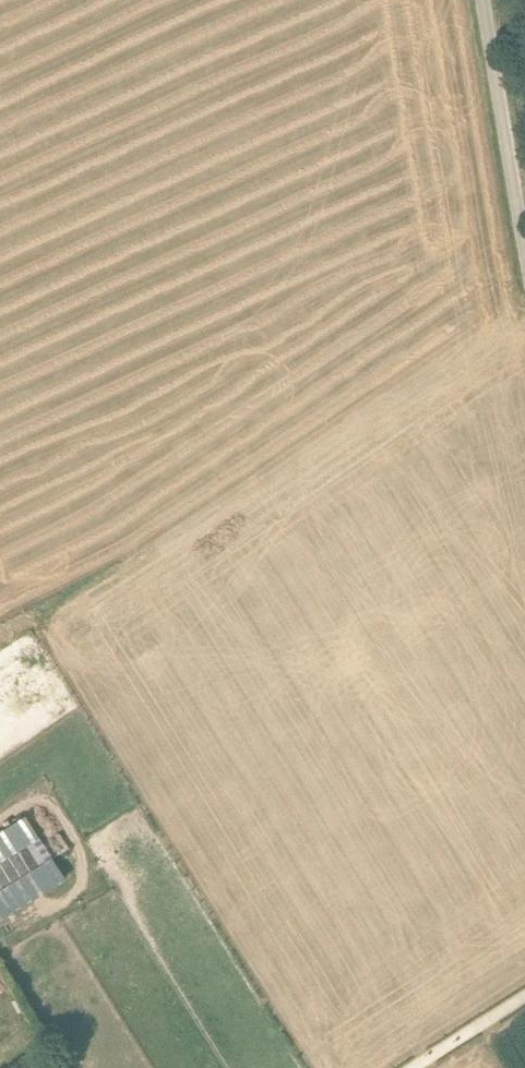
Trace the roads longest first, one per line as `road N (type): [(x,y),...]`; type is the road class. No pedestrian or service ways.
road 1 (unclassified): [(524,239),(481,0)]
road 2 (unclassified): [(524,994),(410,1067)]

